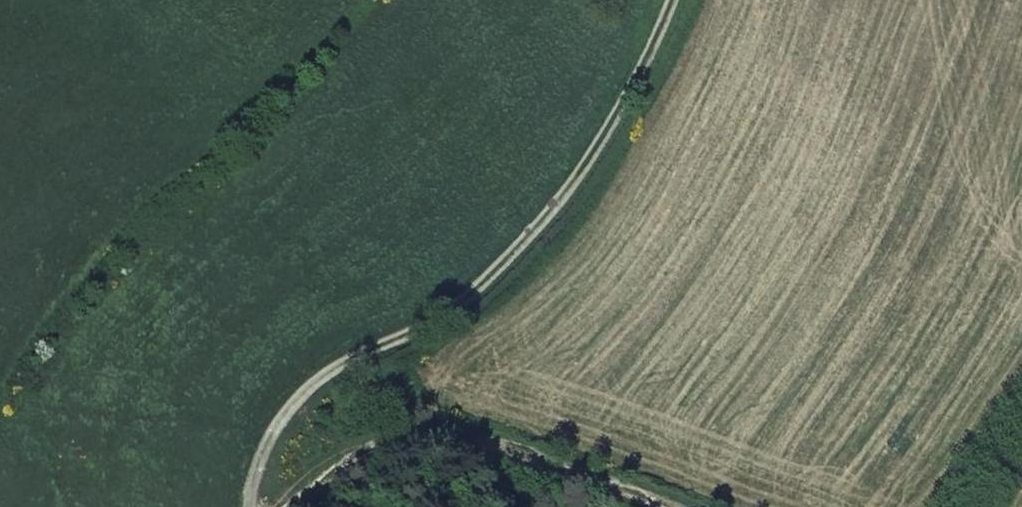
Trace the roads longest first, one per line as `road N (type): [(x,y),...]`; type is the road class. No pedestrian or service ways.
road 1 (track): [(250,506),(271,431),(292,404),(330,371),(465,300),(522,248),(602,135),(671,0)]
road 2 (track): [(688,506),(429,422),(400,425),(352,448),(285,506)]

